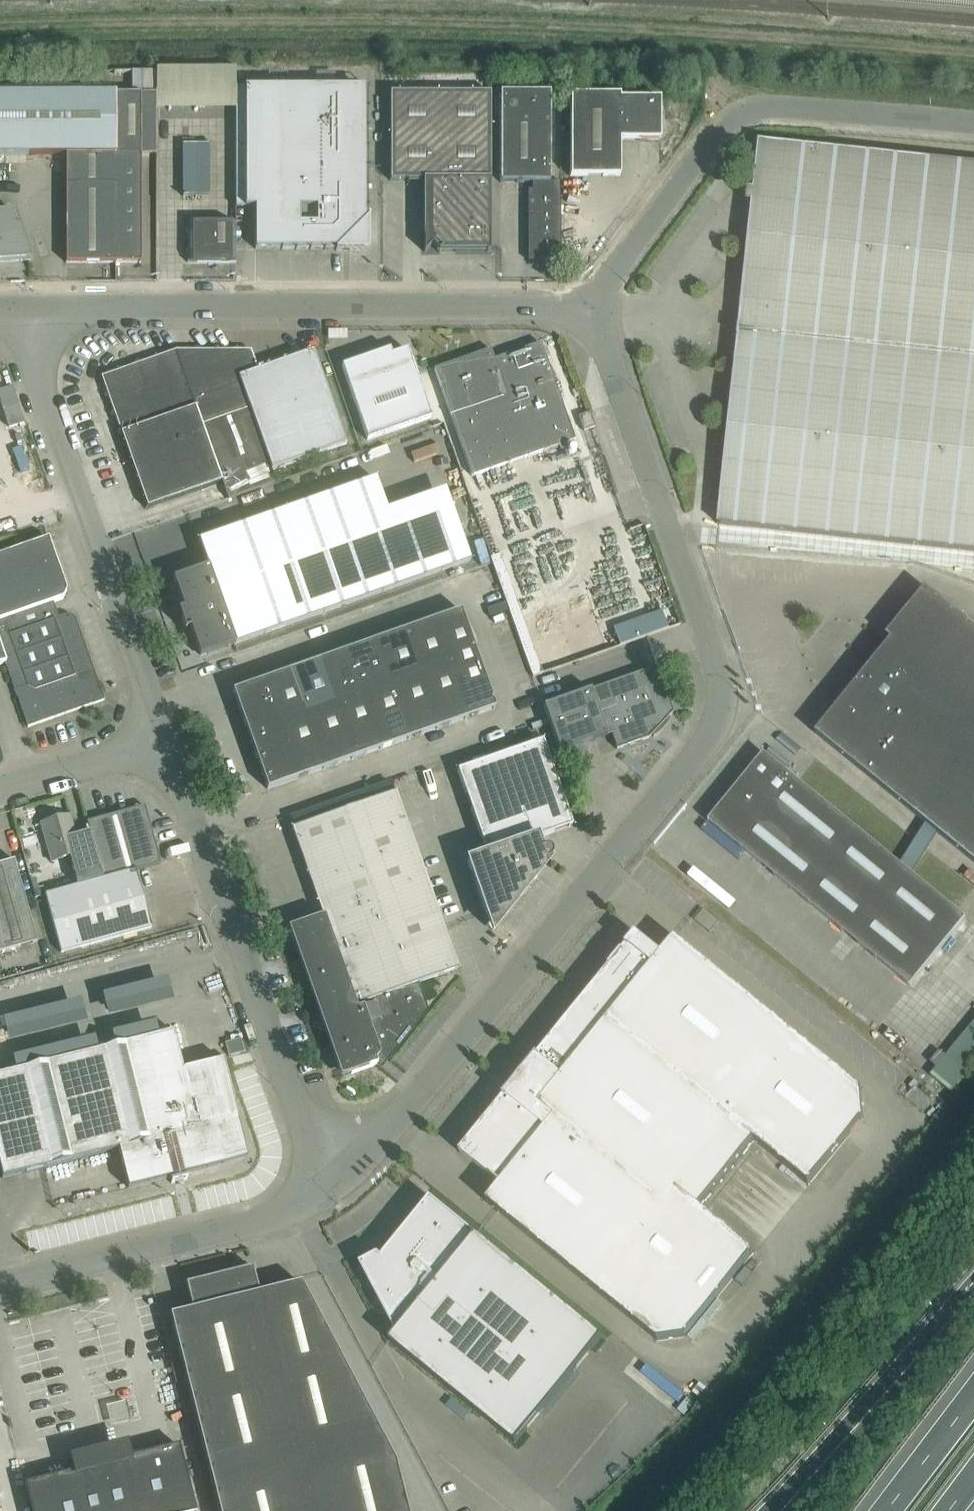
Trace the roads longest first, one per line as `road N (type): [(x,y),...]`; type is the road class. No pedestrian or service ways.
road 1 (unclassified): [(326,1200),(404,1138),(722,713),(722,675),(588,306)]
road 2 (unclassified): [(588,306),(19,306)]
road 3 (unclassified): [(588,306),(720,130),(741,115),(776,109),(973,126)]
road 4 (unclassified): [(326,1200),(167,751)]
road 5 (unclassified): [(167,751),(19,306)]
road 6 (unclassified): [(0,1287),(326,1200)]
road 7 (motorway): [(973,1280),(768,1510)]
road 8 (unclassified): [(0,795),(167,751)]
road 9 (motorway): [(973,1393),(884,1510)]

